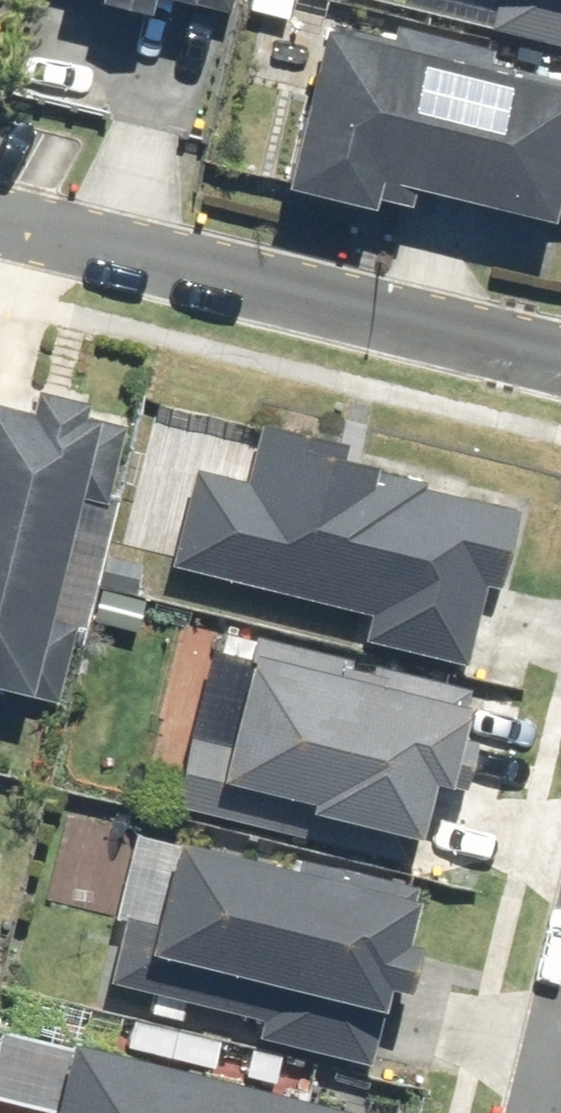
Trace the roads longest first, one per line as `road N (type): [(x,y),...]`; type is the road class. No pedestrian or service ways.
road 1 (residential): [(560,356),(0,222)]

